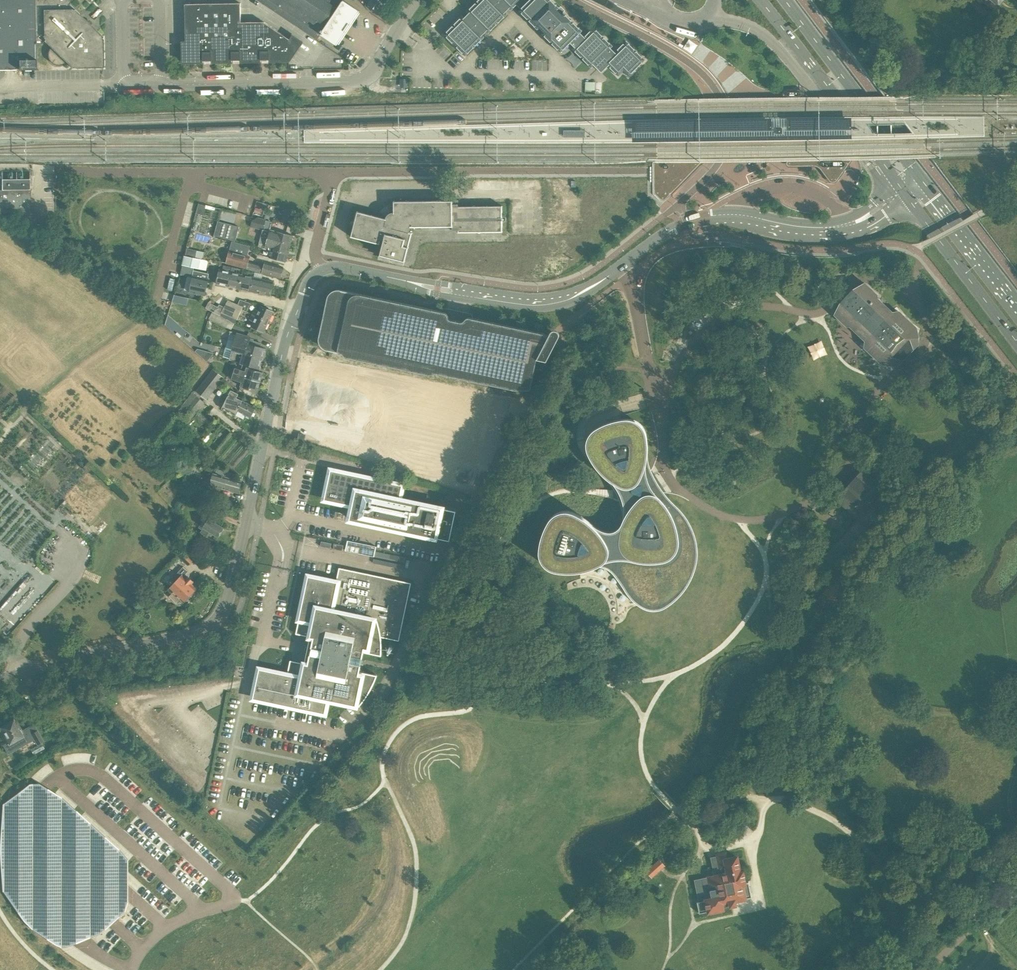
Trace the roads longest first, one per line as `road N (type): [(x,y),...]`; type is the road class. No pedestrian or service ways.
road 1 (tertiary): [(322,270),(343,267),(548,302),(586,291),(657,238),(701,218),(836,235),(910,200)]
road 2 (tertiary): [(0,682),(198,636),(223,616),(286,338),(322,270)]
road 3 (residential): [(332,171),(651,169)]
road 4 (unclassified): [(162,85),(362,80),(418,0)]
road 5 (residential): [(332,171),(55,168)]
road 6 (primary): [(760,0),(910,200)]
road 7 (primary): [(927,188),(785,0)]
road 8 (primary): [(910,200),(1016,342)]
road 9 (primary): [(1016,303),(927,188)]

